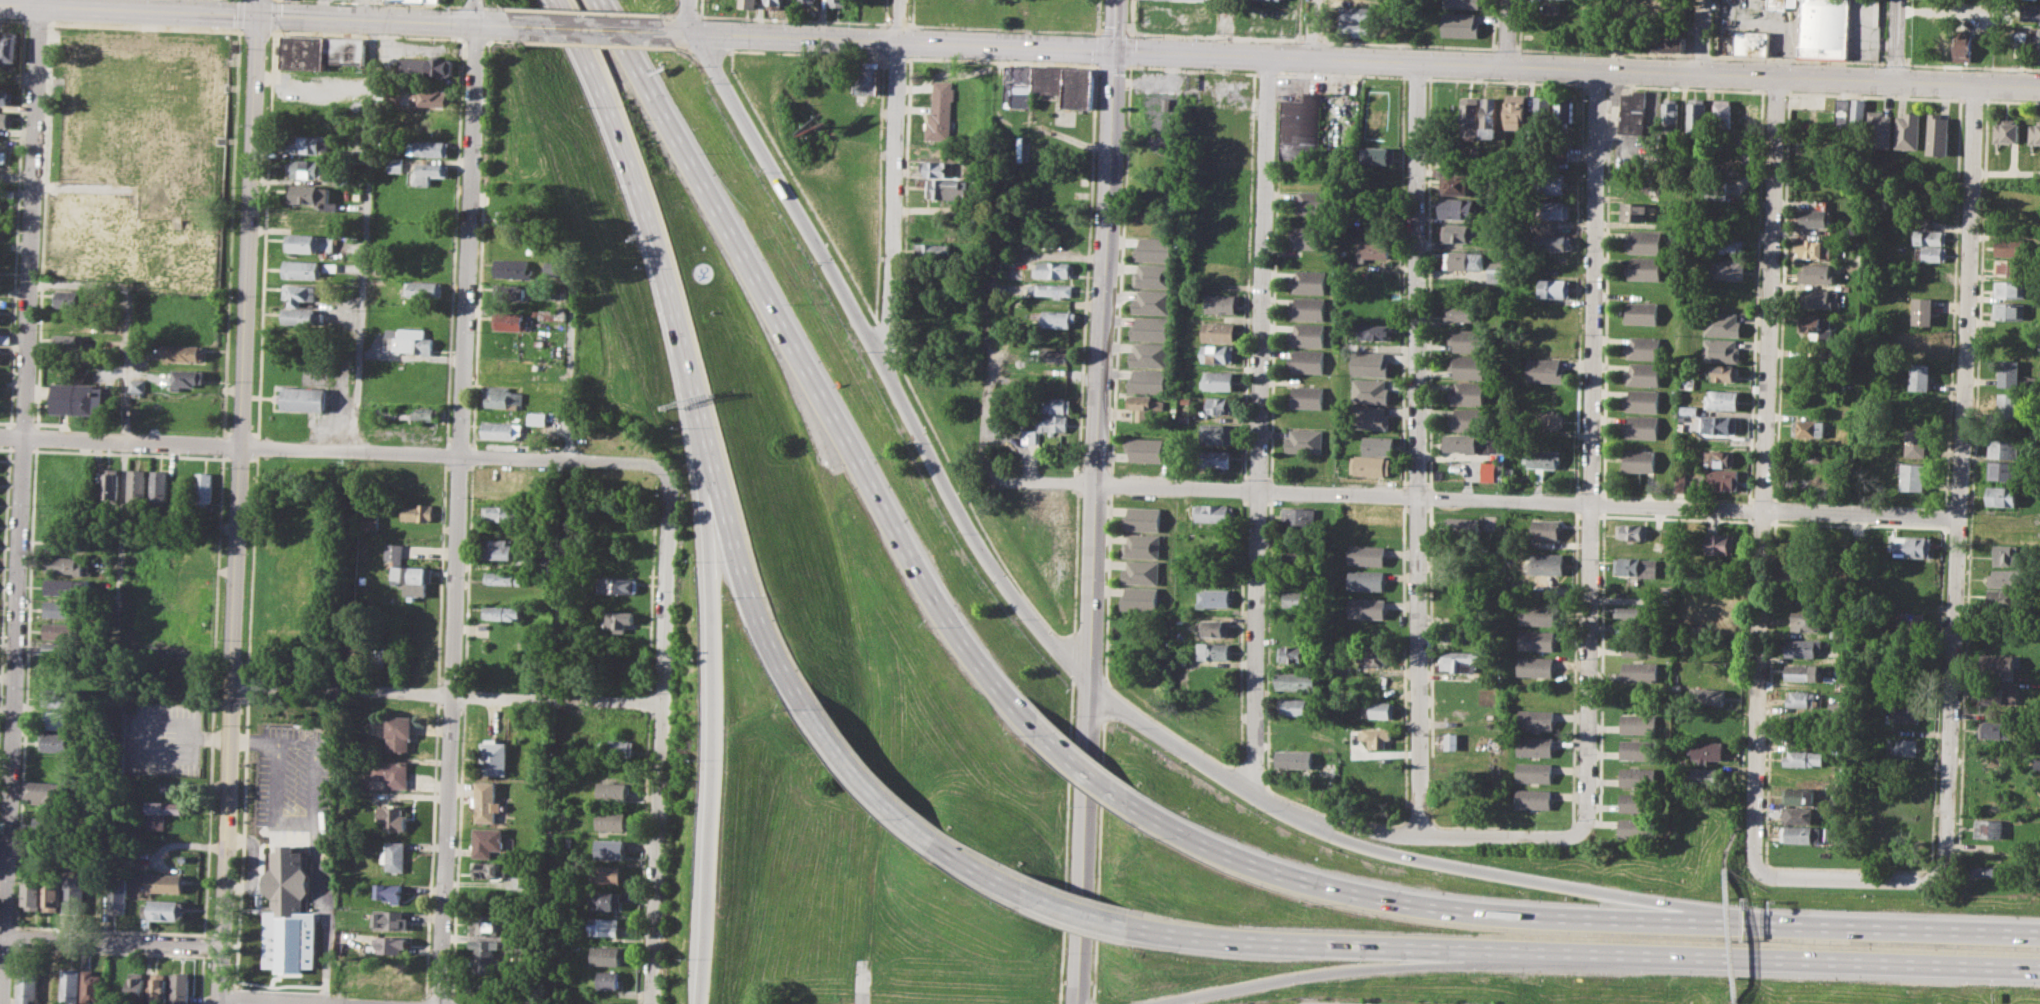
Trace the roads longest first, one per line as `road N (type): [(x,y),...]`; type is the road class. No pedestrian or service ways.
road 1 (secondary): [(697,34),(2039,87)]
road 2 (secondary): [(258,0),(219,1003)]
road 3 (residential): [(39,0),(1,1003)]
road 4 (residential): [(477,25),(439,1003)]
road 5 (tertiary): [(1114,50),(1078,1003)]
road 6 (residential): [(1013,480),(1958,517)]
road 7 (motorway): [(2039,934),(1463,913),(1296,878),(1129,803)]
road 8 (motorway): [(1131,926),(1348,946),(2039,969)]
road 9 (motorway): [(1037,732),(919,575),(598,0)]
road 10 (residential): [(1976,84),(1944,860),(1932,880)]
road 11 (residential): [(1779,76),(1754,829),(1760,871)]
road 12 (residential): [(1419,61),(1419,838)]
road 13 (residential): [(1093,685),(1026,617),(989,564),(697,34)]
road 14 (residential): [(1600,69),(1587,811),(1580,832)]
road 15 (motorway): [(563,0),(653,225),(759,616),(807,709)]
road 16 (residential): [(1269,56),(1255,797)]
road 17 (residential): [(0,439),(651,462),(668,472)]
road 18 (motorway): [(1685,921),(1610,895),(1354,842),(1255,797),(1093,685)]
road 19 (motorway): [(708,445),(718,712),(699,1003)]
road 20 (secondary): [(0,4),(517,26)]
road 21 (residential): [(231,685),(663,703)]
road 22 (residential): [(900,0),(894,286),(879,360)]
road 23 (motorway): [(1174,1003),(1479,950)]
road 24 (residential): [(663,703),(652,1003)]
road 25 (residential): [(668,472),(663,703)]
road 26 (residential): [(0,937),(221,944)]
road 27 (motorway): [(807,709),(881,797),(935,841)]
road 28 (residential): [(1760,871),(1932,880)]
road 29 (residential): [(219,995),(384,1003)]
road 30 (residential): [(1580,832),(1419,838)]
road 31 (secondary): [(517,26),(675,33)]

